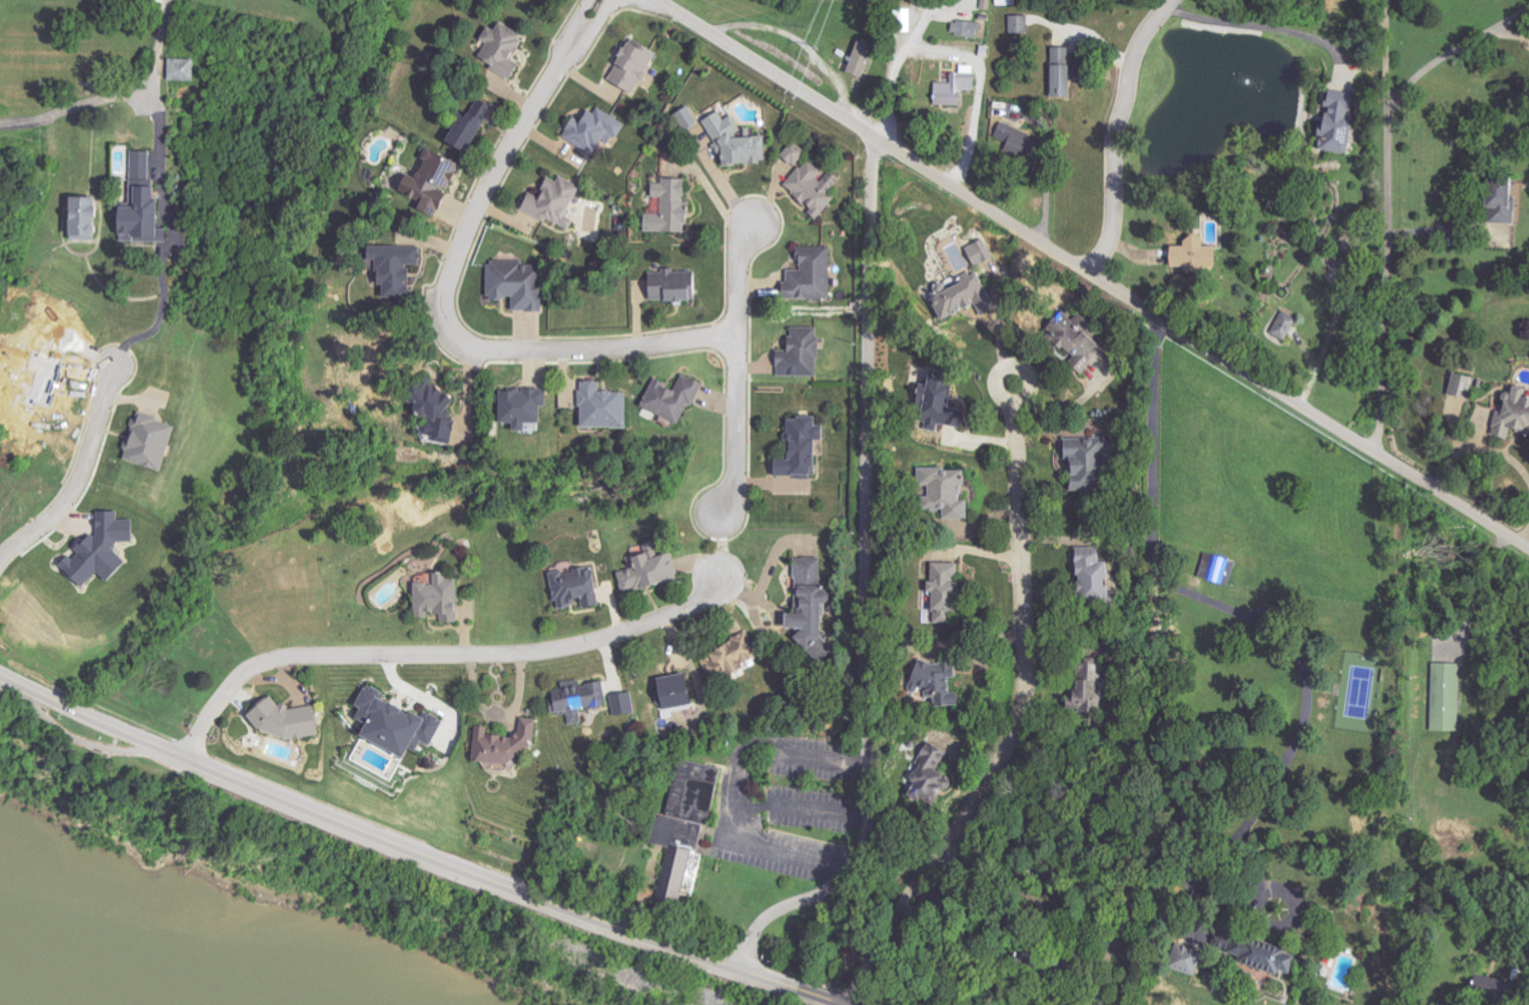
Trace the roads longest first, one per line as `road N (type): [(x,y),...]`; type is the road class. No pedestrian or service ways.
road 1 (secondary): [(843,1004),(397,849),(0,674)]
road 2 (residential): [(731,967),(767,912),(831,882),(862,840),(858,635),(873,139)]
road 3 (residential): [(182,756),(217,694),(261,661),(541,650),(700,600),(715,574)]
road 4 (residential): [(555,65),(494,166),(457,249),(441,300),(450,334),(472,348),(576,349),(731,334)]
road 5 (residential): [(1528,548),(1075,267)]
road 6 (residential): [(653,0),(1075,267)]
road 7 (residential): [(1011,399),(1020,703),(945,847)]
road 8 (residential): [(1373,451),(1386,397),(1389,0)]
road 9 (residential): [(751,224),(737,238),(732,491),(716,509)]
road 10 (residential): [(1173,0),(1132,64),(1096,281)]
road 11 (residential): [(117,370),(68,501),(0,553)]

